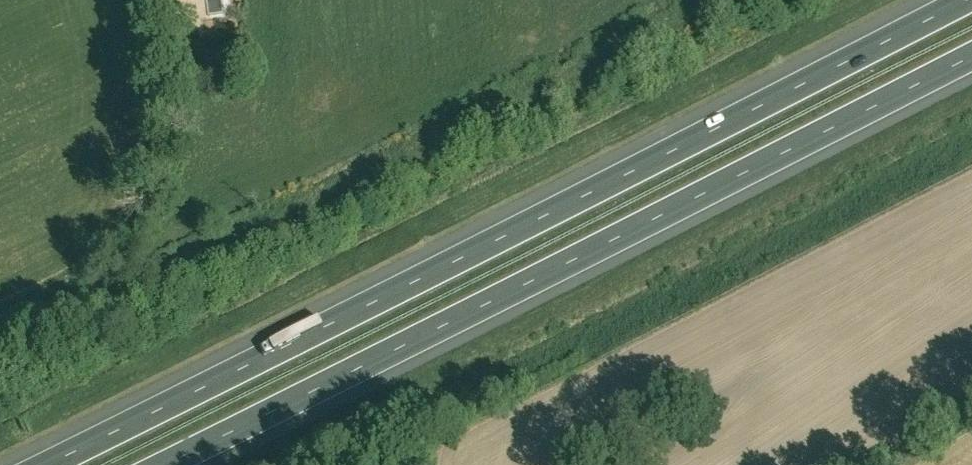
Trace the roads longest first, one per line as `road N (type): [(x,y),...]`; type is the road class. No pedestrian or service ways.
road 1 (motorway): [(951,0),(37,464)]
road 2 (motorway): [(180,464),(971,63)]

